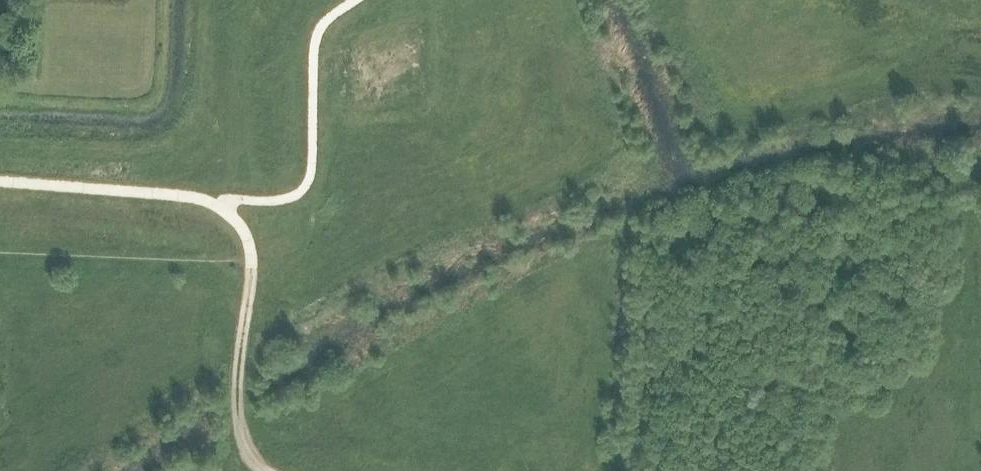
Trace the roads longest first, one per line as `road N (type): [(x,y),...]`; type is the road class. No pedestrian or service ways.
road 1 (track): [(251,264),(247,230),(217,203),(0,181)]
road 2 (track): [(260,470),(239,429),(251,264)]

